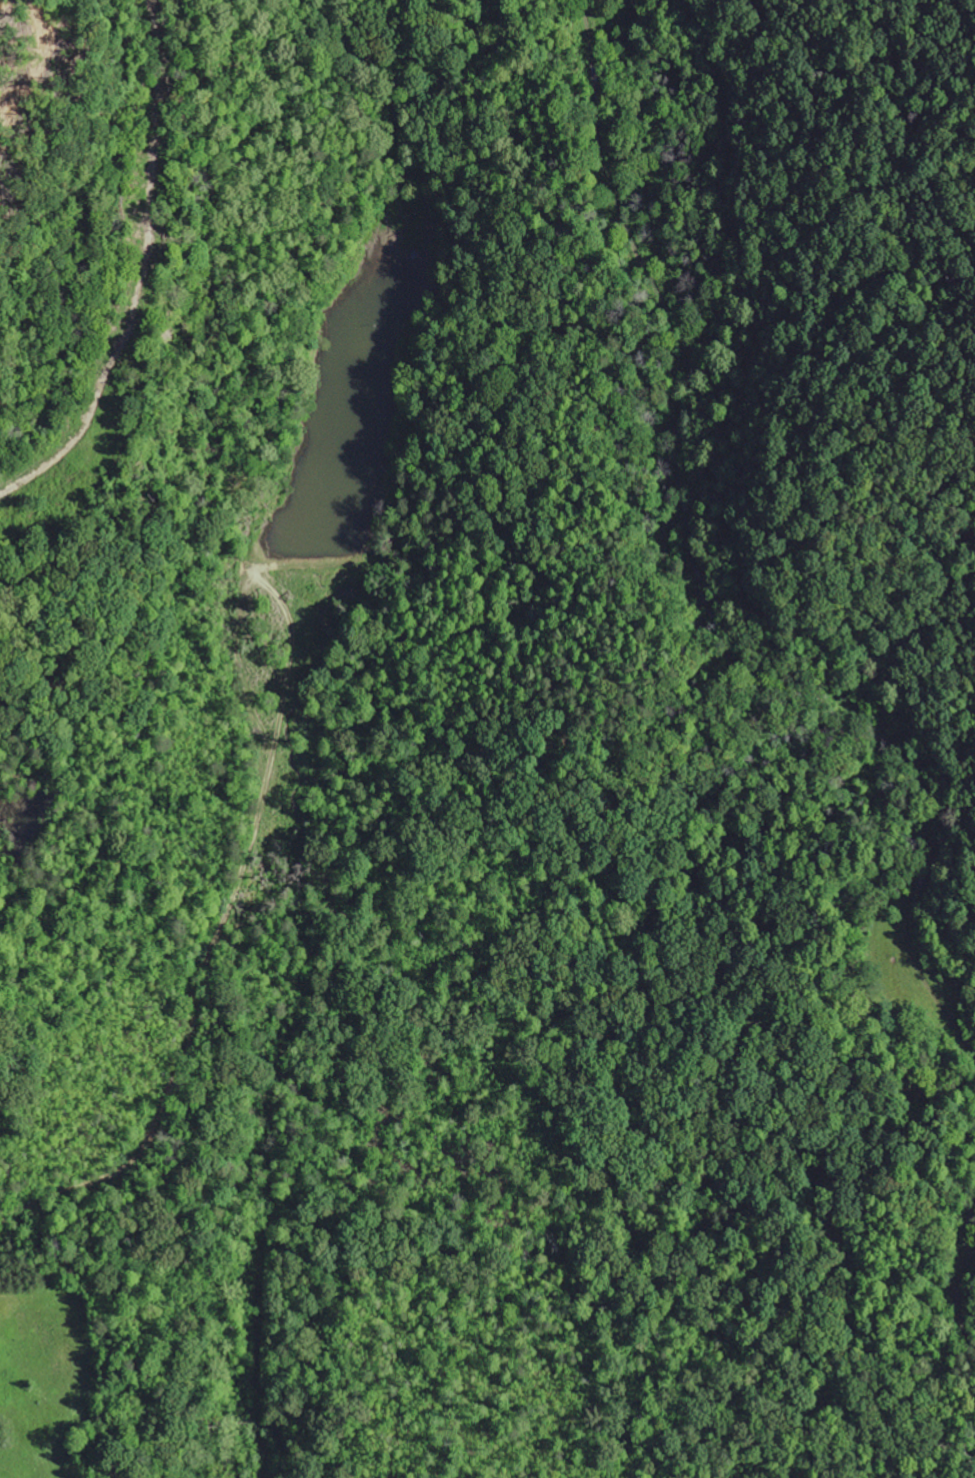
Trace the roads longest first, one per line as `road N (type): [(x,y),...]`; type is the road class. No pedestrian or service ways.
road 1 (residential): [(0,1255),(75,1196),(97,1103),(98,1032),(88,979),(109,914),(162,930),(207,1005),(273,1082),(276,1477)]

